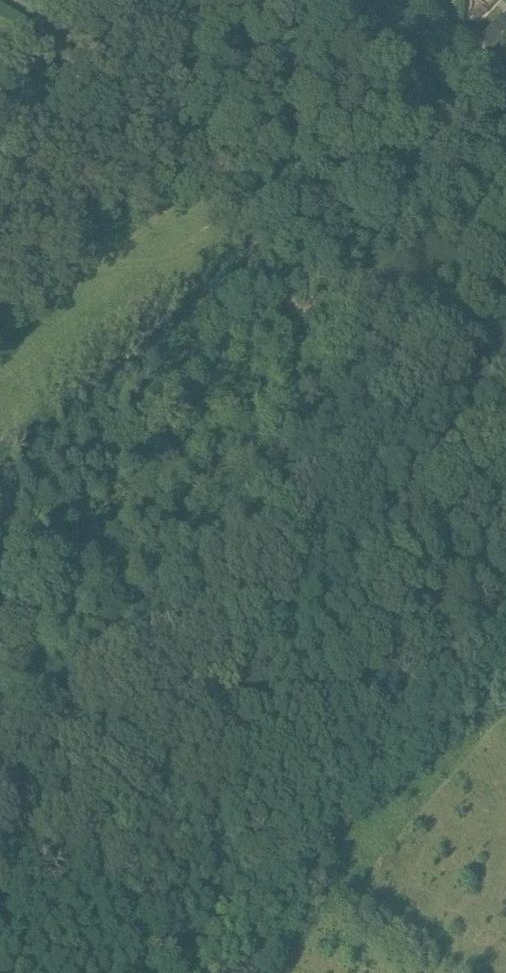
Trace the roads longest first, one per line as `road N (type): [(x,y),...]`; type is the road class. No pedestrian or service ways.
road 1 (residential): [(0,162),(119,63)]
road 2 (residential): [(119,63),(11,0)]

